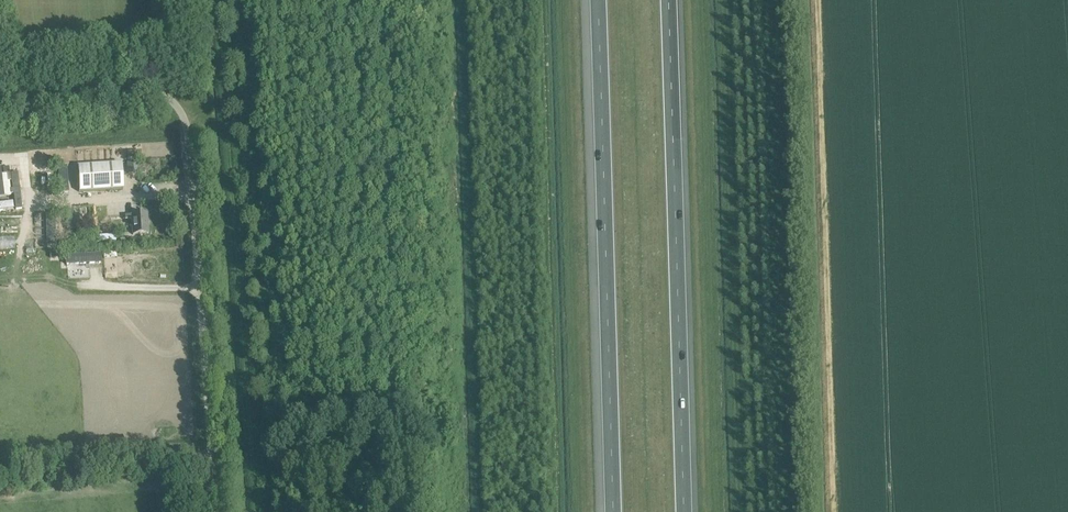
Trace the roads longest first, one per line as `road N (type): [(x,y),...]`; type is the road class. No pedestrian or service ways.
road 1 (unclassified): [(210,511),(174,99),(156,91),(0,103)]
road 2 (motorway): [(598,0),(612,511)]
road 3 (motorway): [(681,511),(668,0)]

